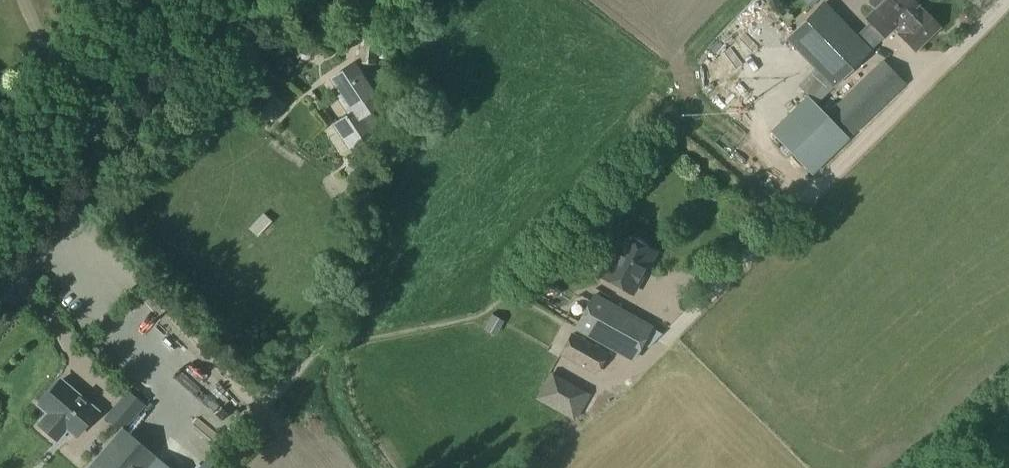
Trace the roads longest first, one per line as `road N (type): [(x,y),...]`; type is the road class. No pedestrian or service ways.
road 1 (track): [(633,375),(1008,2)]
road 2 (unclassified): [(0,294),(250,0)]
road 3 (track): [(297,467),(275,419),(72,210)]
road 4 (track): [(481,317),(351,337),(424,177)]
road 5 (track): [(652,113),(778,224)]

